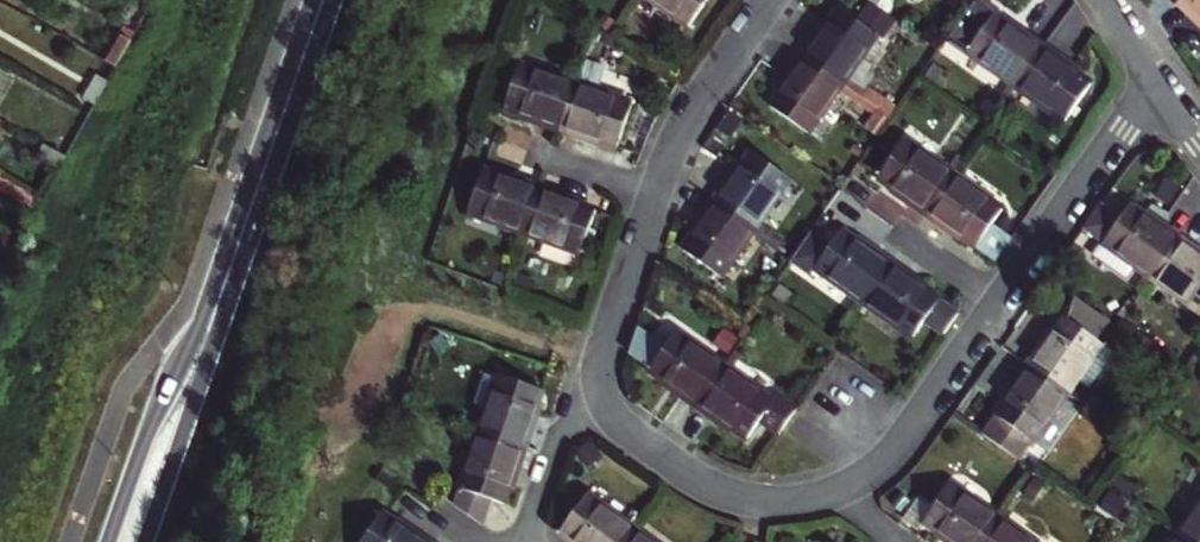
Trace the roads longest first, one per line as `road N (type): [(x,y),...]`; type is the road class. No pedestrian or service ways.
road 1 (primary): [(318,0),(130,541)]
road 2 (residential): [(831,494),(900,442),(1149,83)]
road 3 (residential): [(770,0),(671,153),(604,339),(600,395)]
road 4 (residential): [(600,395),(630,436),(735,497),(779,504),(831,494)]
road 5 (residential): [(524,541),(571,419),(600,395)]

